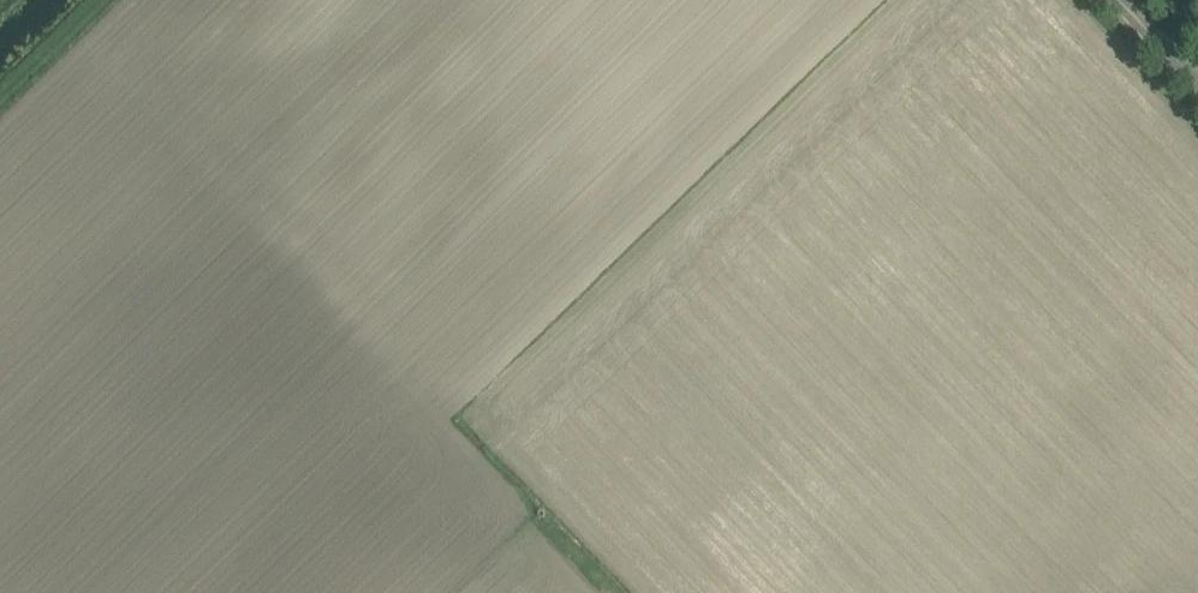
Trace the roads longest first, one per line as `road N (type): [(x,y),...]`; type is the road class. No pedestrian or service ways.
road 1 (track): [(102,0),(0,99)]
road 2 (unclassified): [(1197,88),(1112,0)]

